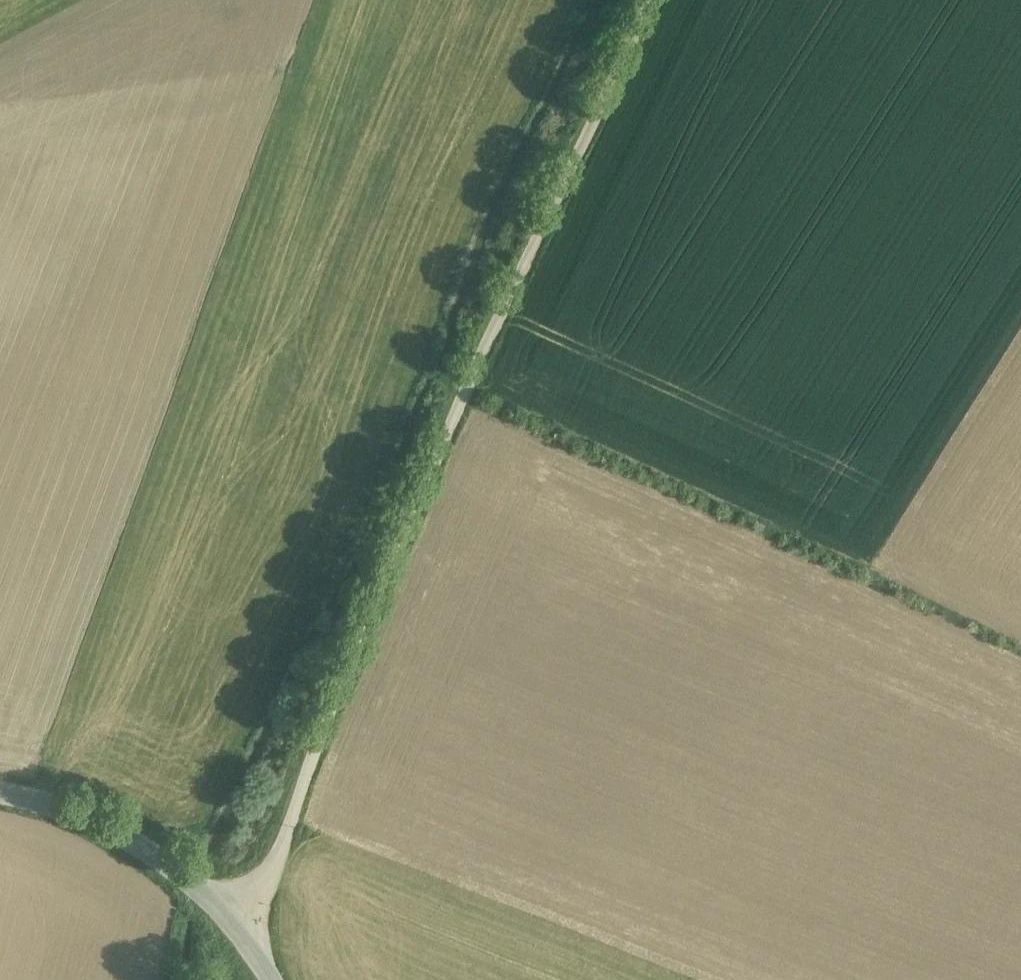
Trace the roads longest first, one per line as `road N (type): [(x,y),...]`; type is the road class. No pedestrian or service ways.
road 1 (unclassified): [(648,0),(418,498),(278,858),(239,920)]
road 2 (tertiary): [(239,920),(208,886),(91,816),(0,787)]

